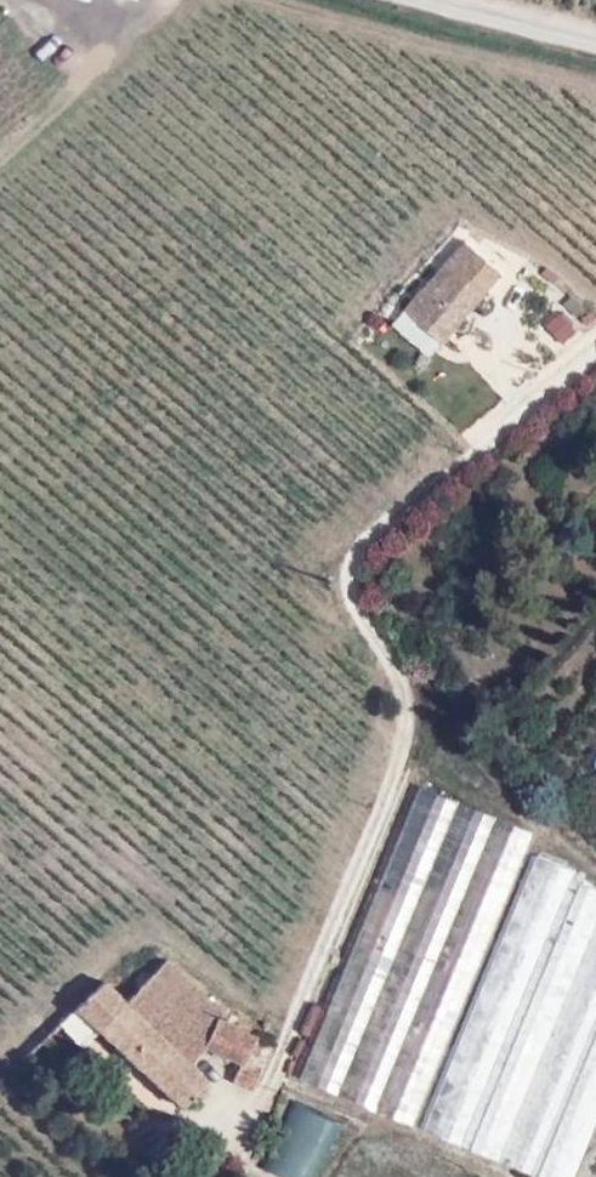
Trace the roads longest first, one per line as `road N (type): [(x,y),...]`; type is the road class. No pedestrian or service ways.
road 1 (track): [(397,752),(532,820),(595,865)]
road 2 (track): [(7,0),(79,75),(158,0)]
road 3 (unclassified): [(438,0),(595,37)]

